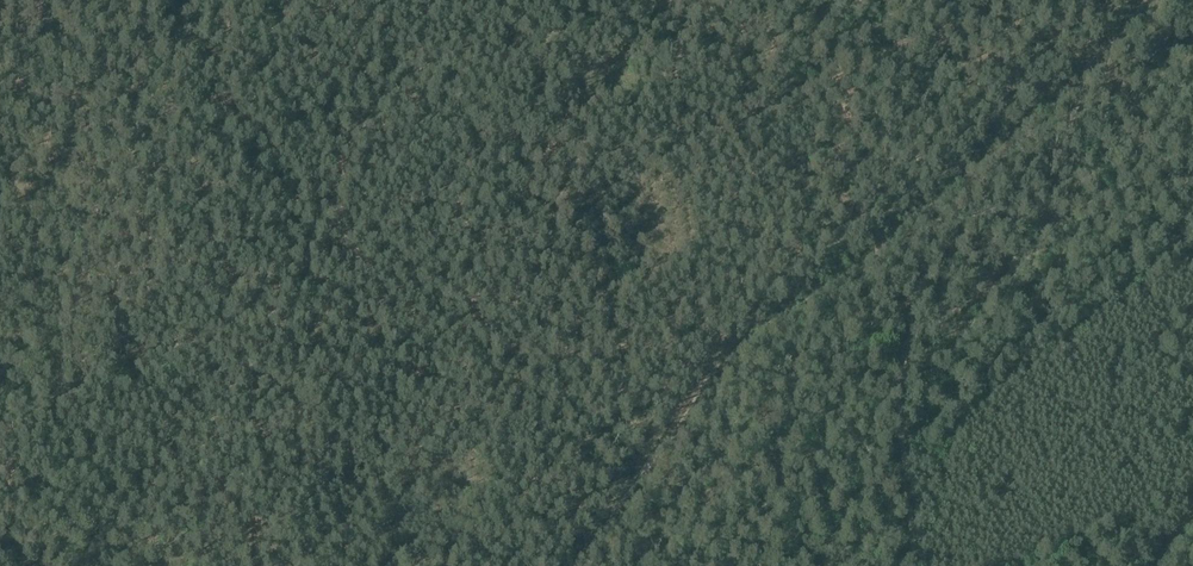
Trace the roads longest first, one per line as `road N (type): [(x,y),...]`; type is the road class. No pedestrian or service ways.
road 1 (track): [(1078,74),(985,174),(789,307),(707,379),(579,565)]

